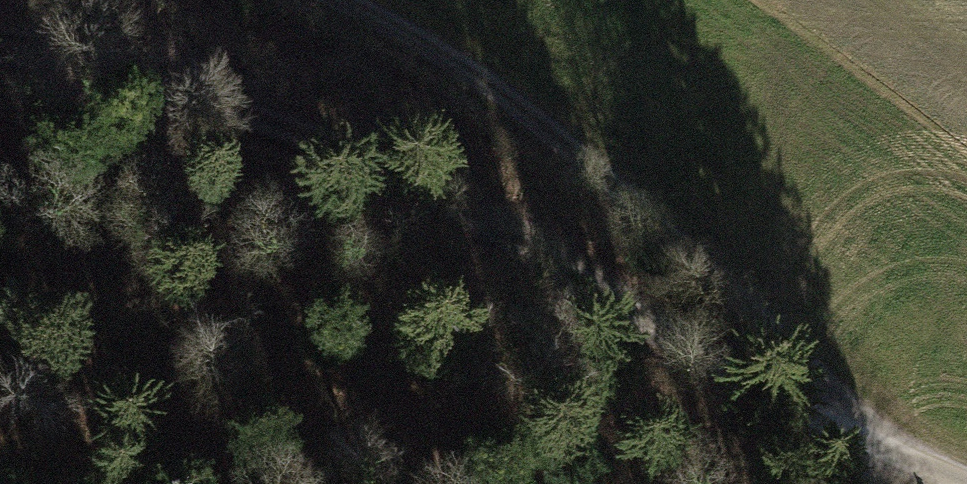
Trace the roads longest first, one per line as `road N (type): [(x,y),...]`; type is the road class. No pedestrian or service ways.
road 1 (track): [(0,44),(186,80),(450,185),(877,444),(958,483)]
road 2 (track): [(337,0),(515,104),(700,267),(877,444),(889,483)]

